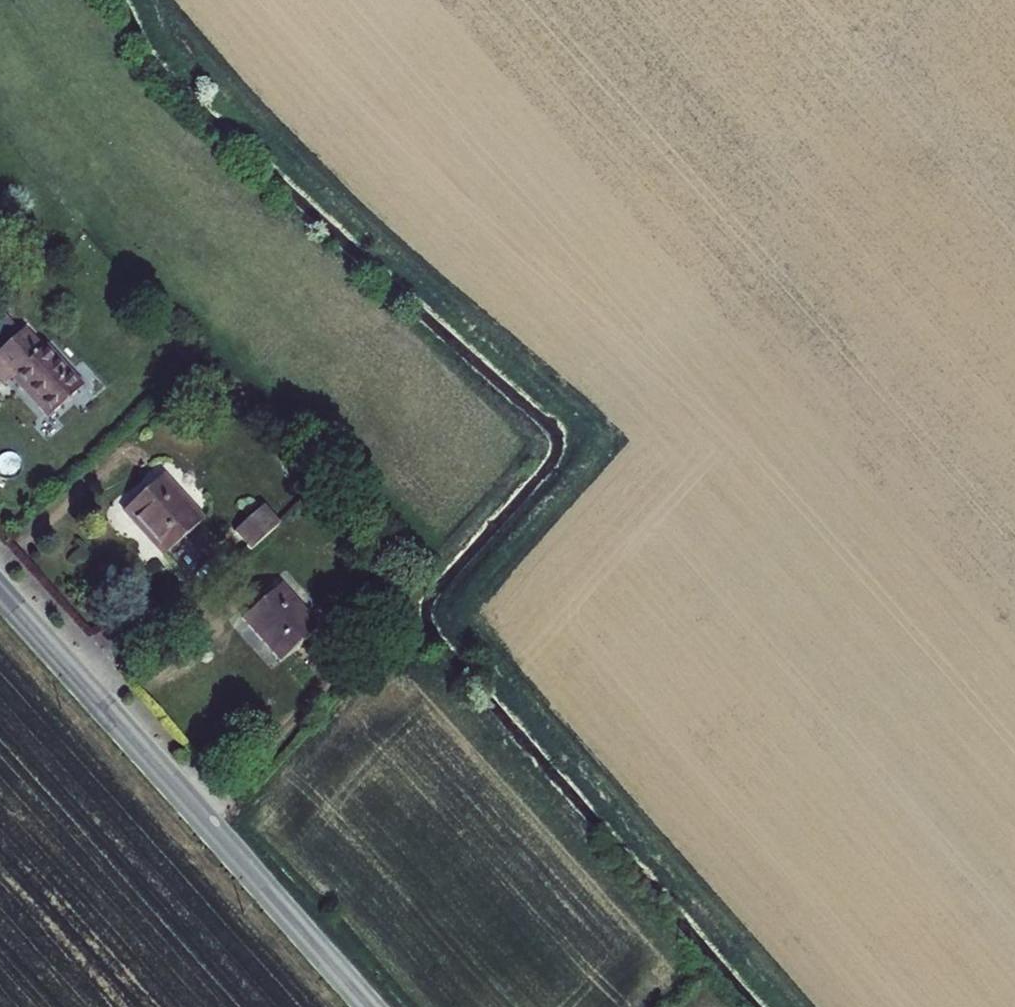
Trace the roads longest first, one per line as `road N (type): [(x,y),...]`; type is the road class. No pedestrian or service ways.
road 1 (tertiary): [(372,1006),(0,601)]

